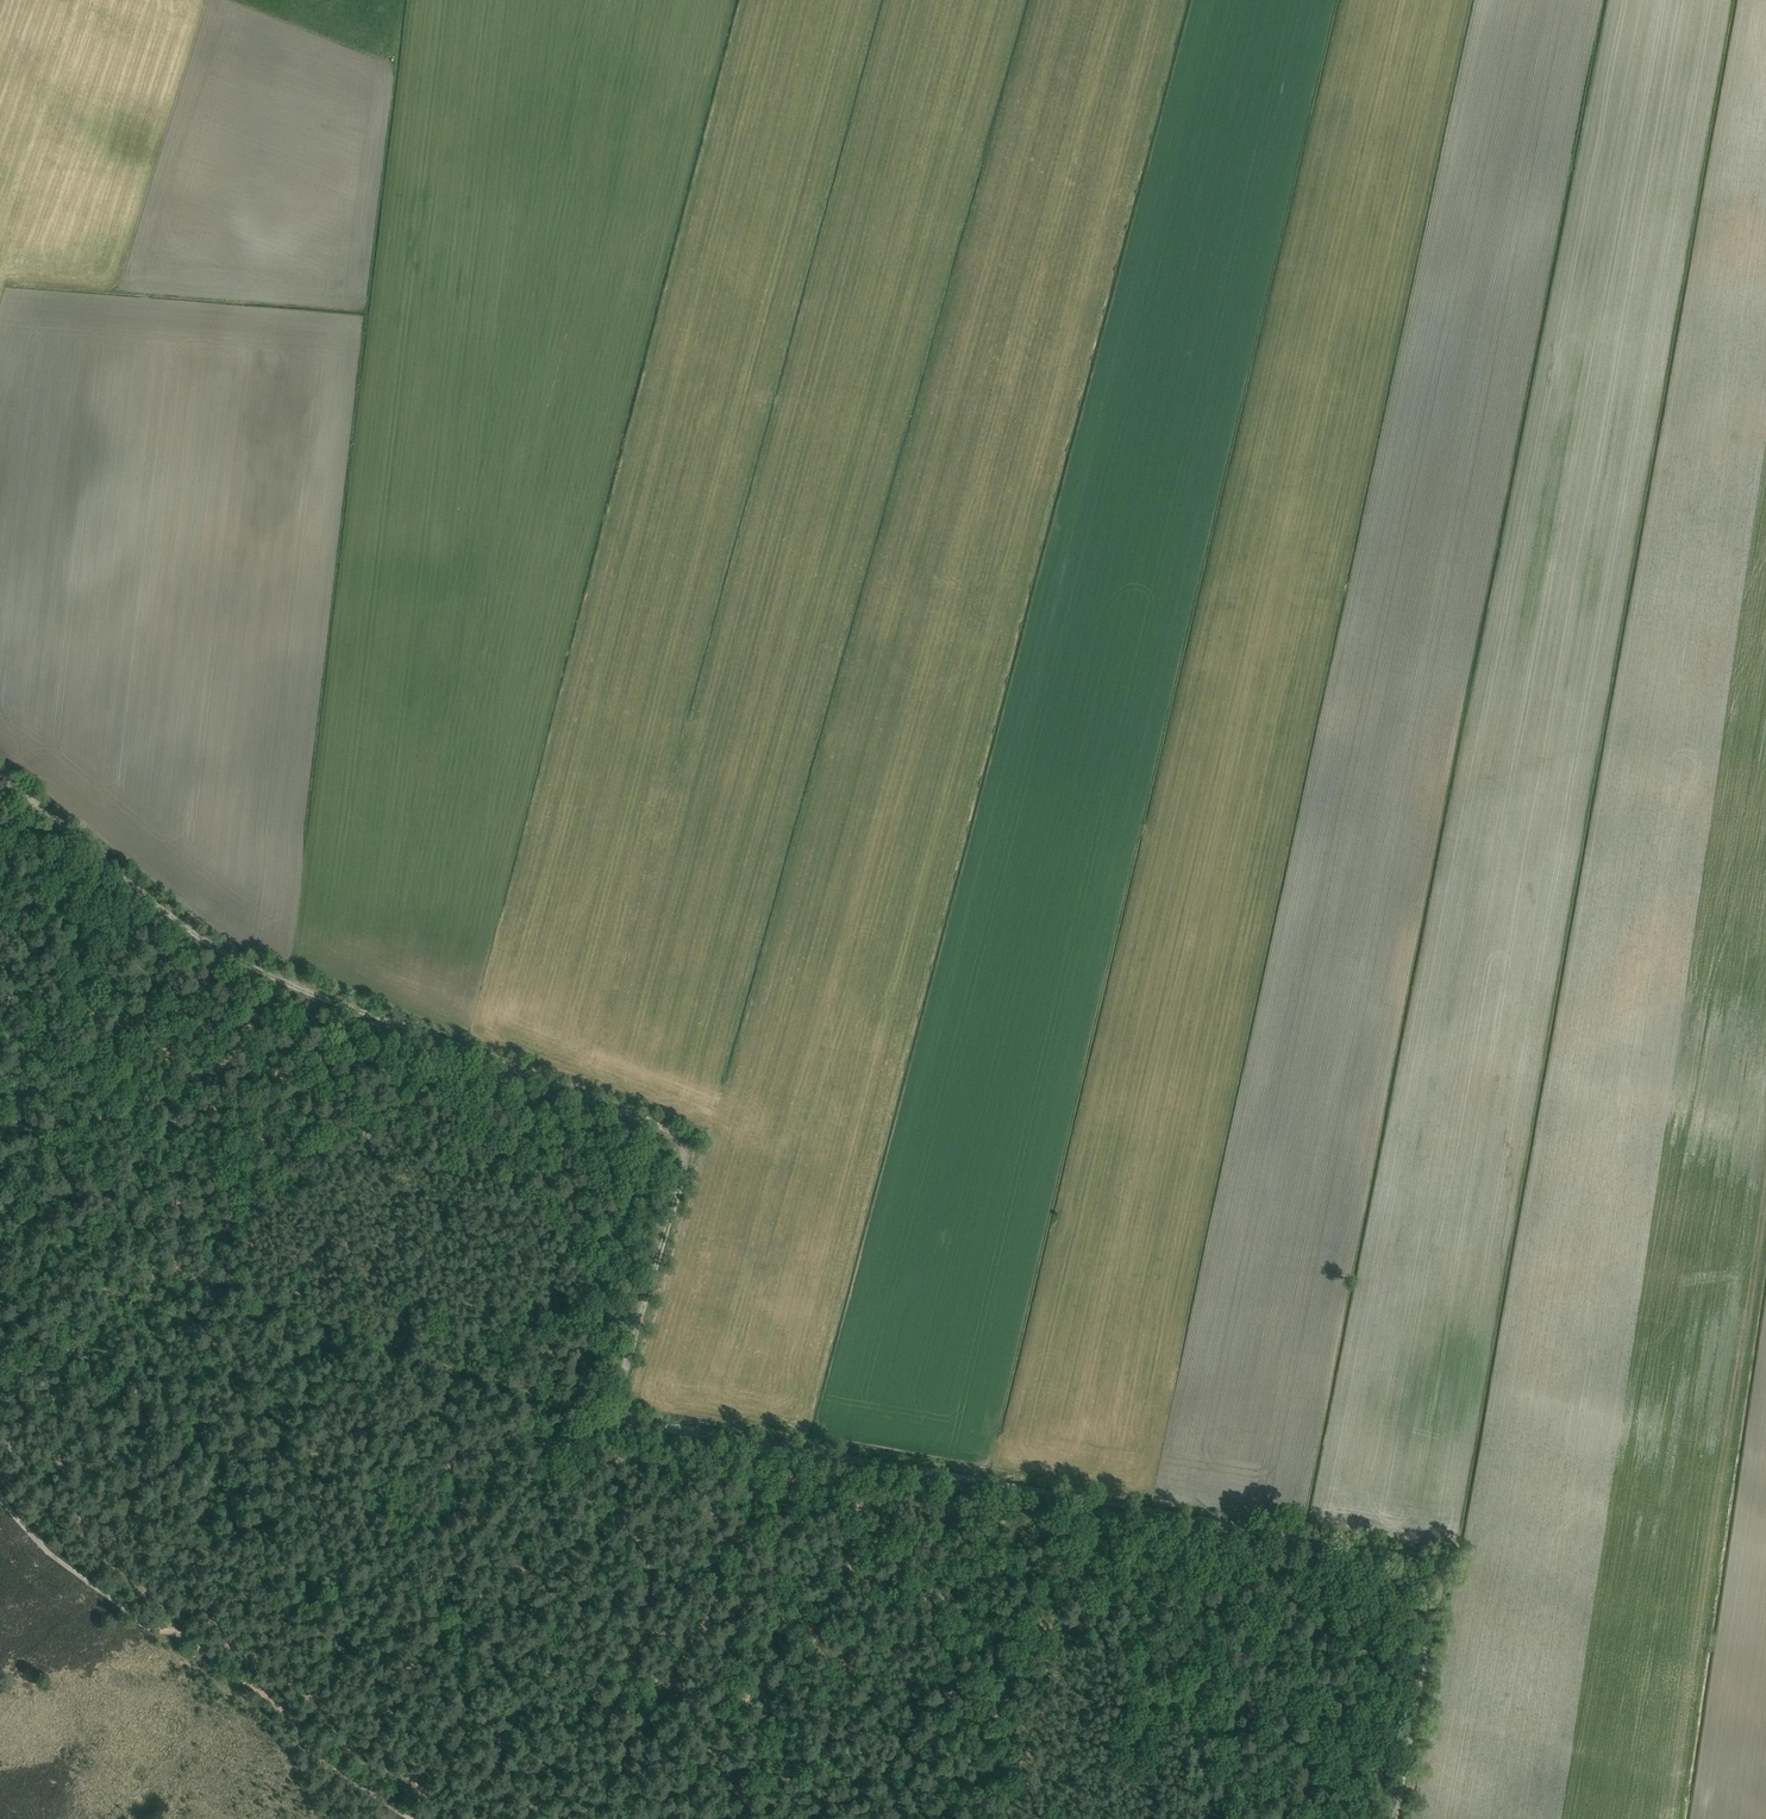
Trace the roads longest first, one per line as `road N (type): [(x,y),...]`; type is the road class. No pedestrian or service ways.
road 1 (track): [(268,973),(686,1134),(614,1413)]
road 2 (track): [(614,1413),(536,1370),(265,1263),(268,973)]
road 3 (track): [(1158,1513),(614,1413)]
road 4 (track): [(1158,1513),(1436,1559),(1390,1818)]
road 5 (track): [(268,973),(134,880),(0,770)]
road 6 (track): [(1200,1818),(1211,1754),(1169,1665),(1158,1513)]

